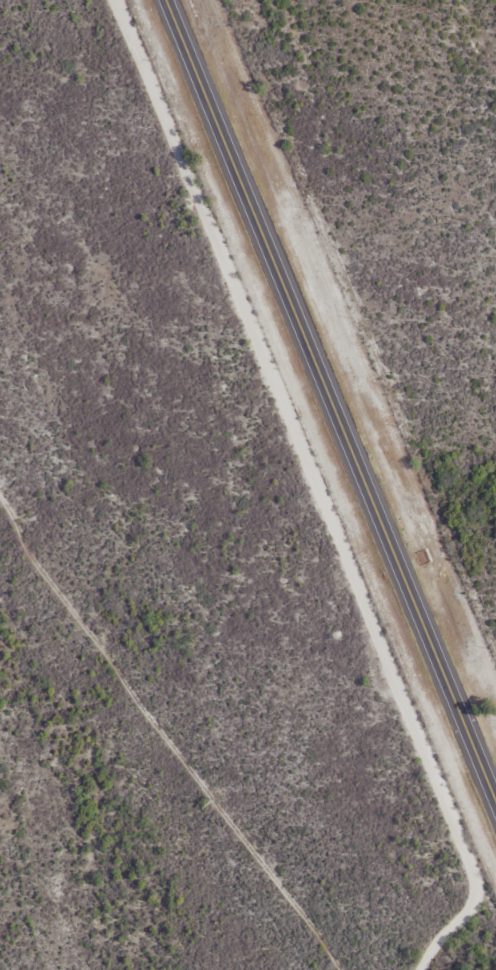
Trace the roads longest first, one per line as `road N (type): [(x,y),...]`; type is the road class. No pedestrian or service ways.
road 1 (residential): [(354,969),(373,918),(374,870),(102,217),(0,12)]
road 2 (trunk): [(495,794),(168,0)]

